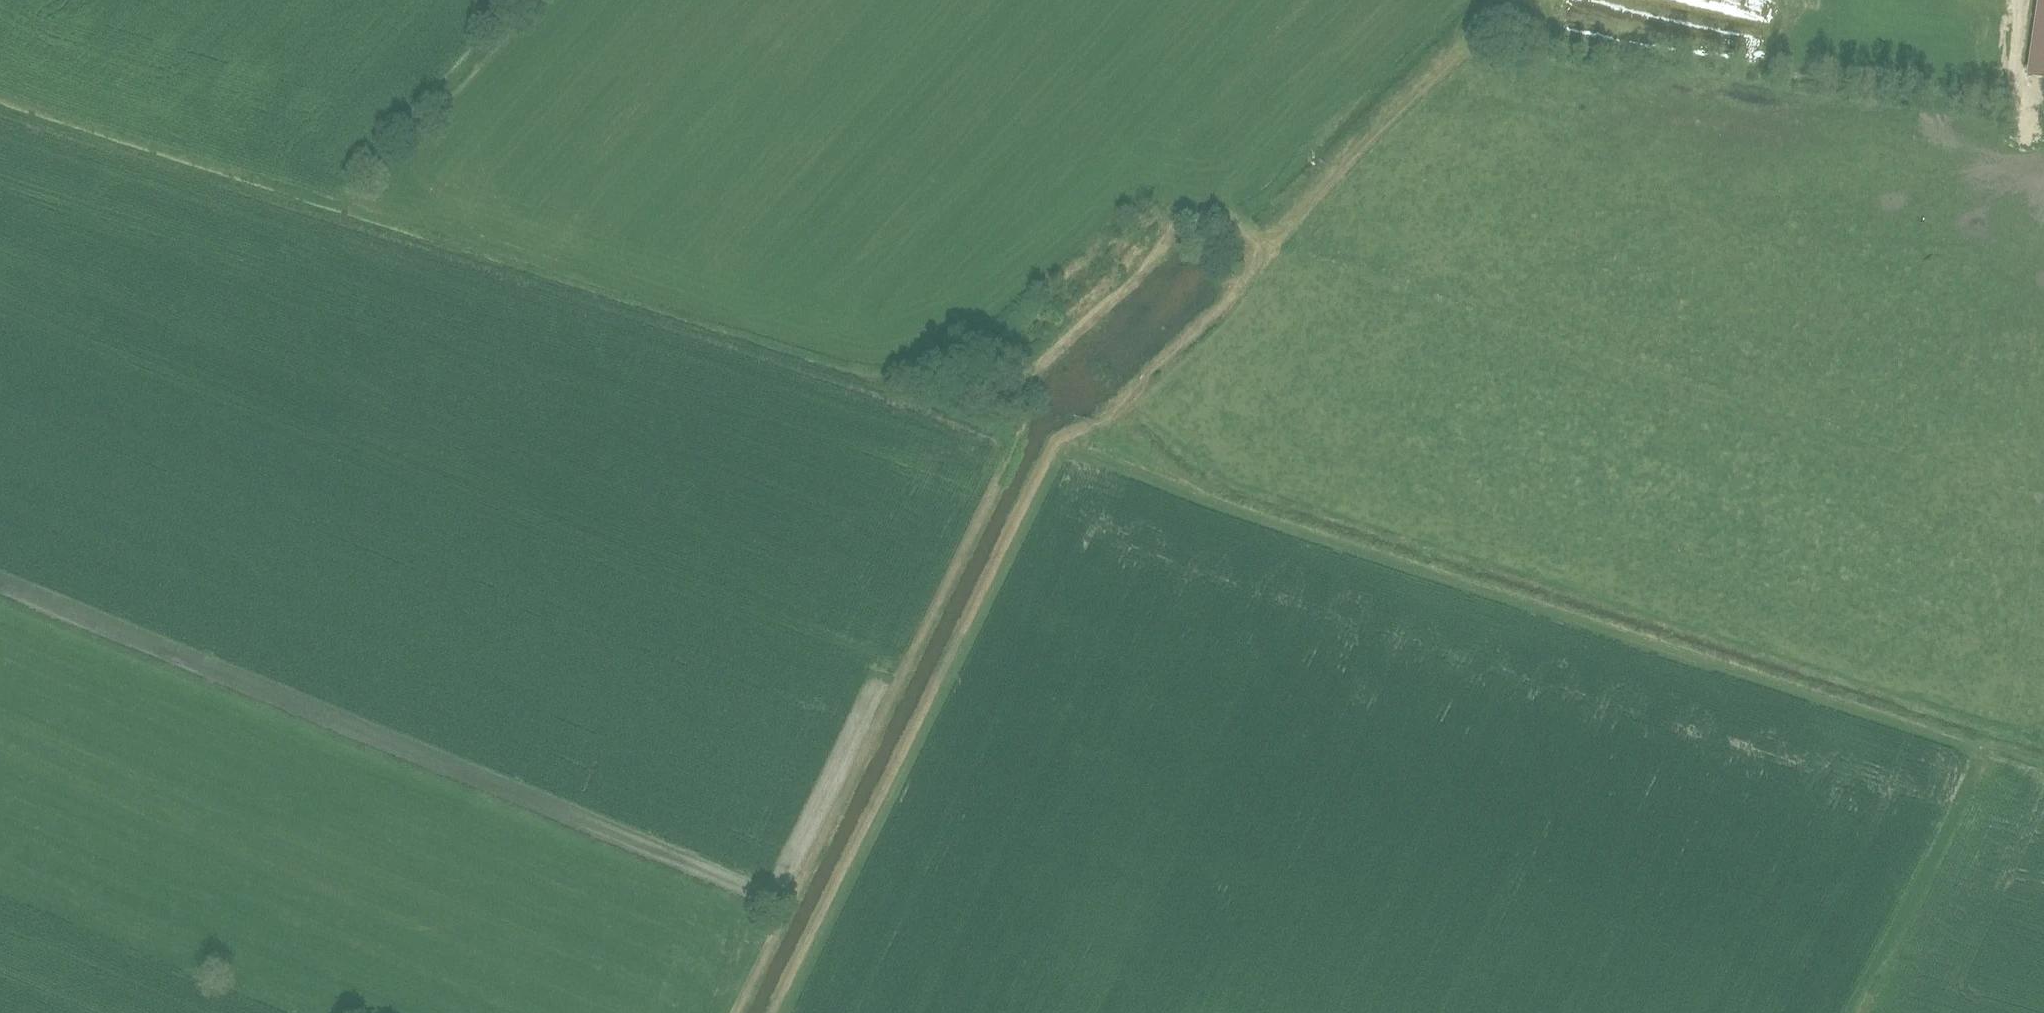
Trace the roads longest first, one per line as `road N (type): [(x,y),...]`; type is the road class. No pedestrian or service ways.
road 1 (track): [(1234,220),(1260,242),(1273,240),(1519,0)]

